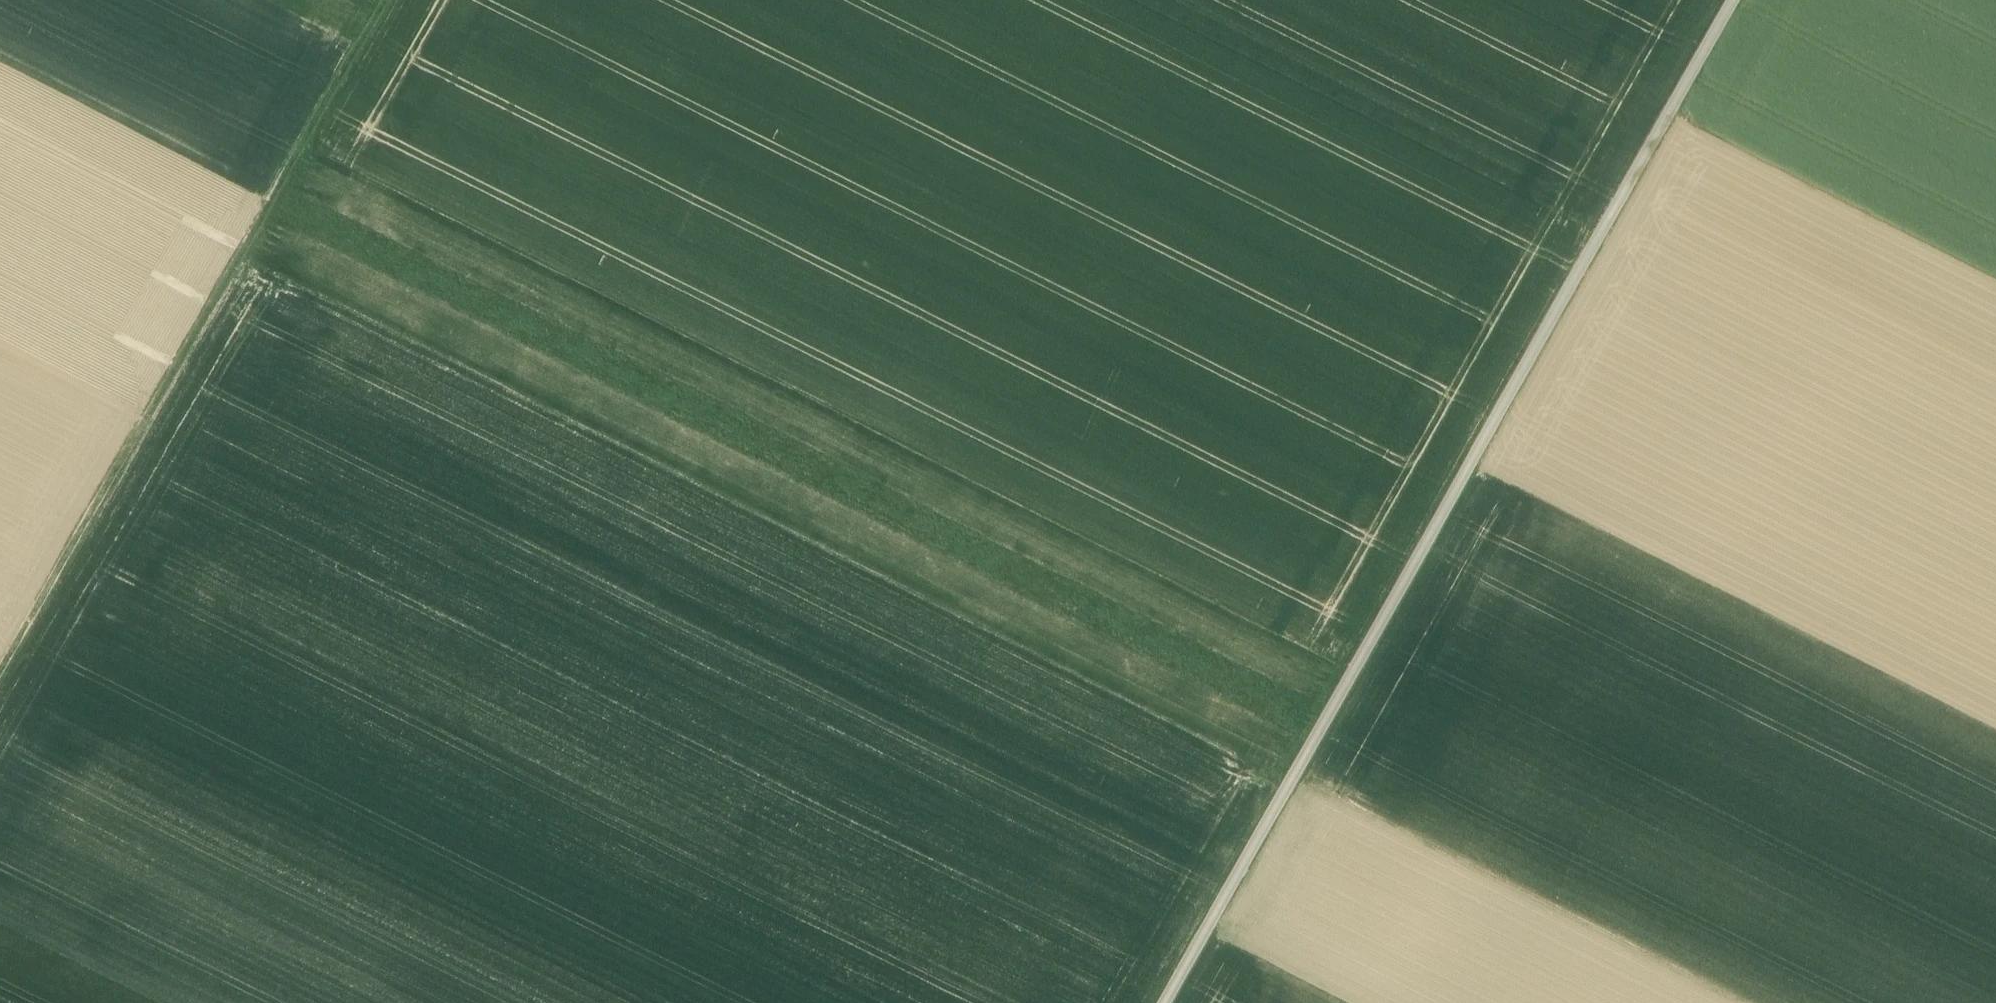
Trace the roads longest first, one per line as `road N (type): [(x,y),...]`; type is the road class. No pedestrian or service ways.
road 1 (track): [(1733,0),(1165,1002)]
road 2 (track): [(389,0),(0,675)]

